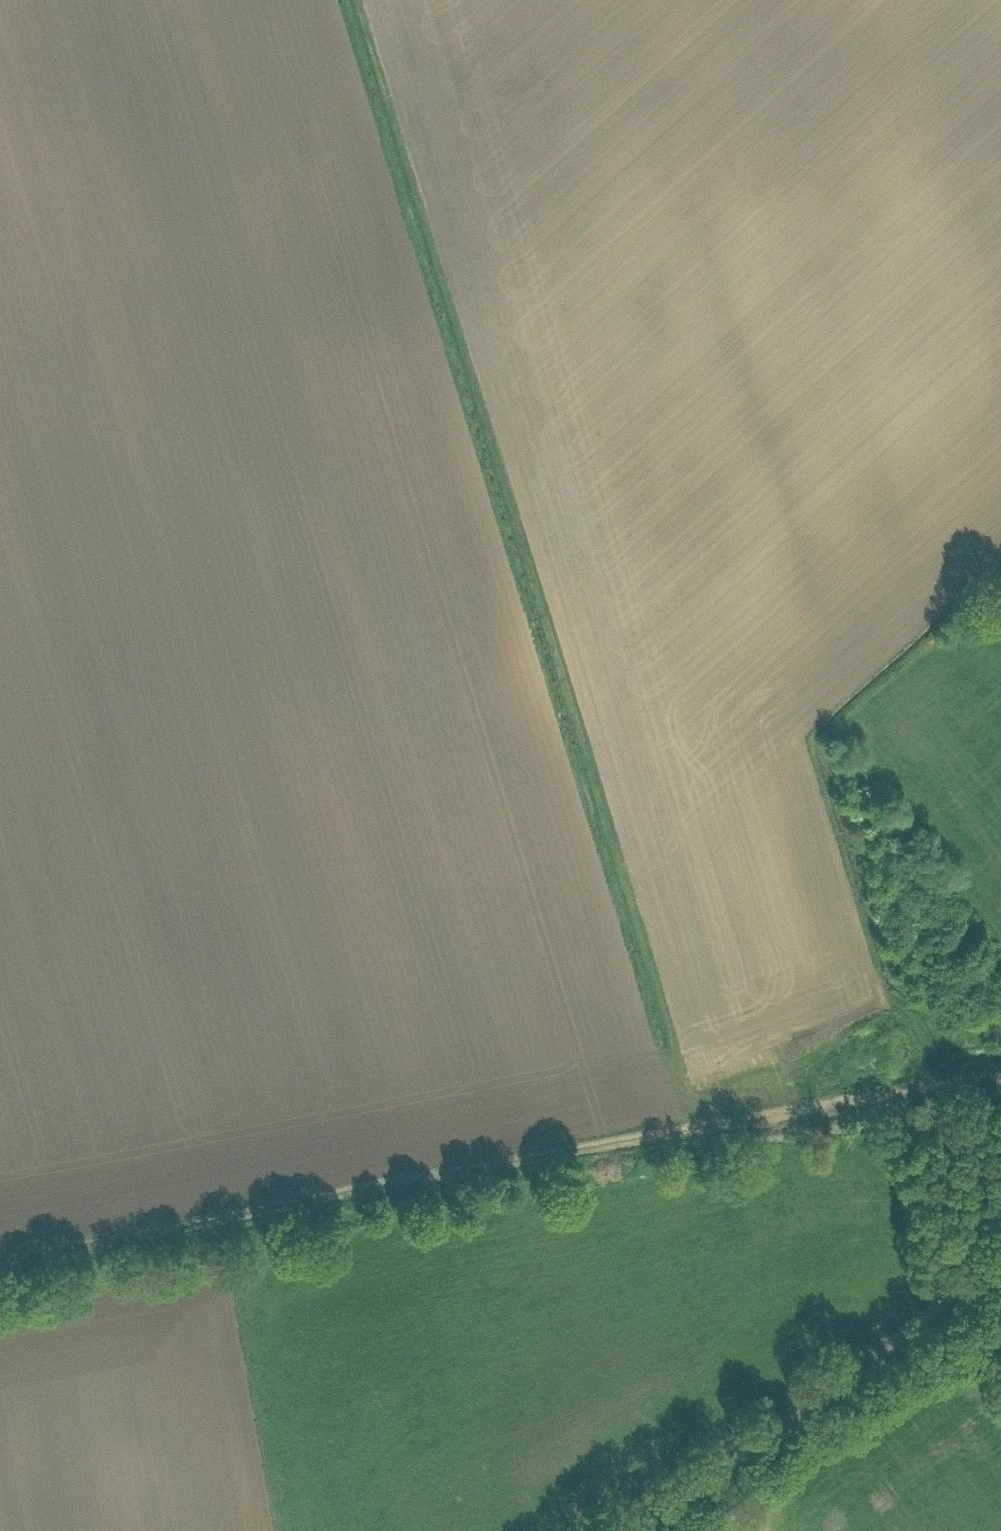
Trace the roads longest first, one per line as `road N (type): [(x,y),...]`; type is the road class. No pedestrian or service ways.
road 1 (track): [(1000,1081),(0,1267)]
road 2 (unclassified): [(632,1530),(1000,1257)]

